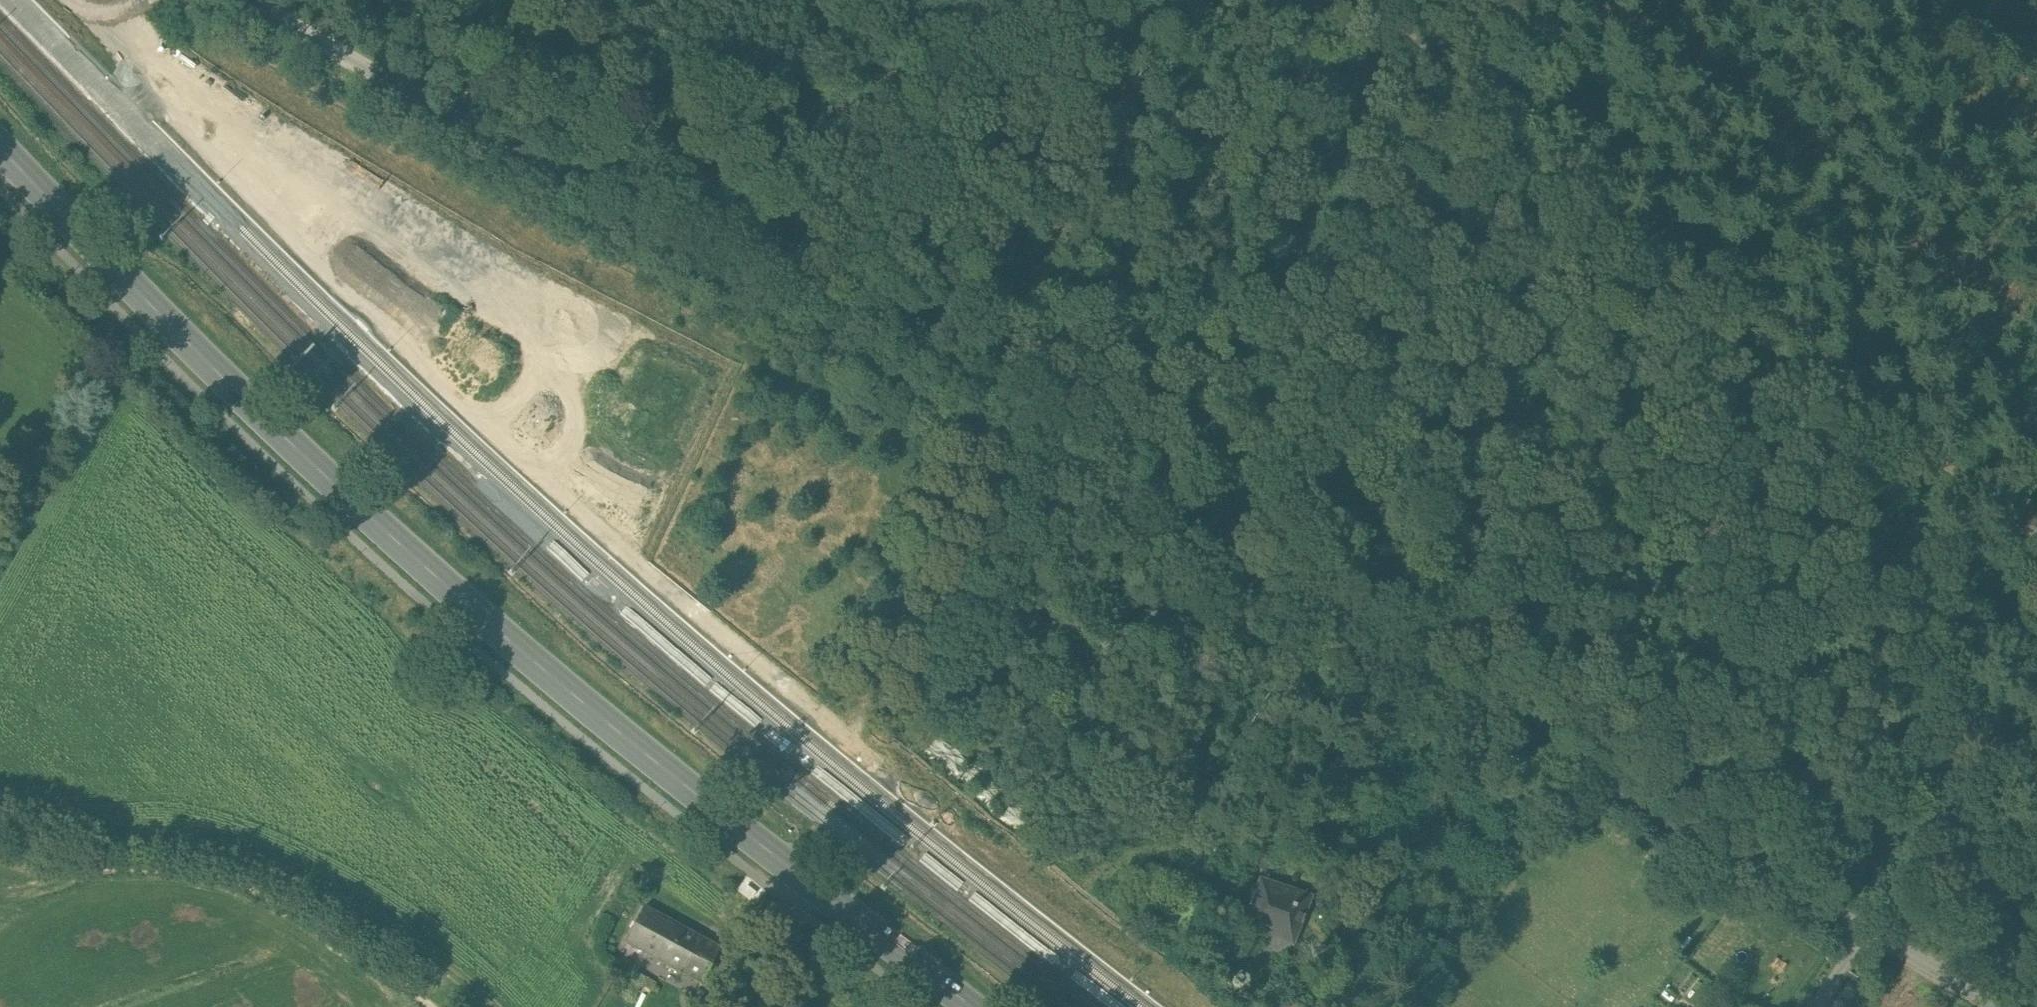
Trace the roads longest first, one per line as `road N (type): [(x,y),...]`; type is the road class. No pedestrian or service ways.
road 1 (residential): [(232,0),(1005,415),(1988,1006)]
road 2 (secondary): [(796,873),(426,568),(157,311),(0,148)]
road 3 (track): [(84,872),(125,841),(154,837),(271,865),(423,956),(489,1006)]
road 4 (secondary): [(973,1006),(796,873)]
road 5 (unclassified): [(748,1006),(796,873)]

